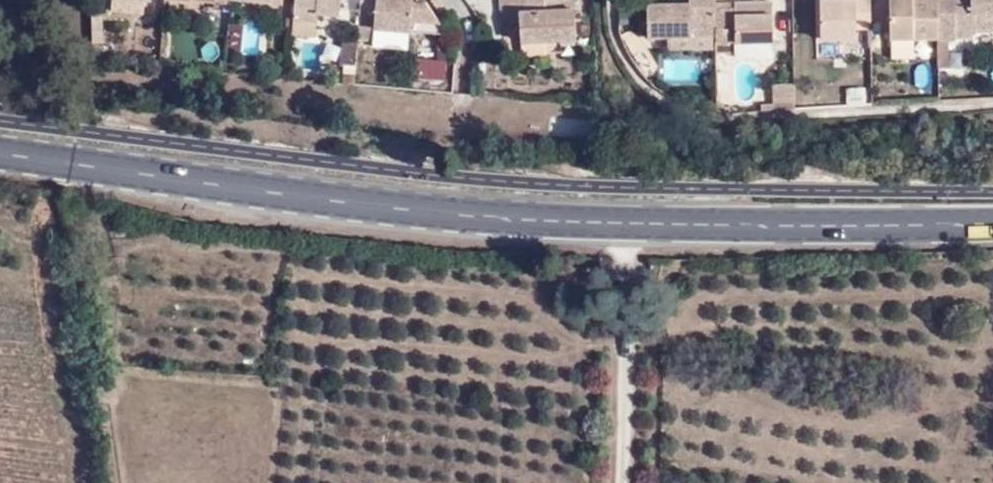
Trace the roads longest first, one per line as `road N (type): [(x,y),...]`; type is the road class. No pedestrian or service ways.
road 1 (primary): [(0,154),(410,207),(628,223)]
road 2 (primary): [(628,223),(992,222)]
road 3 (residential): [(628,223),(626,482)]

